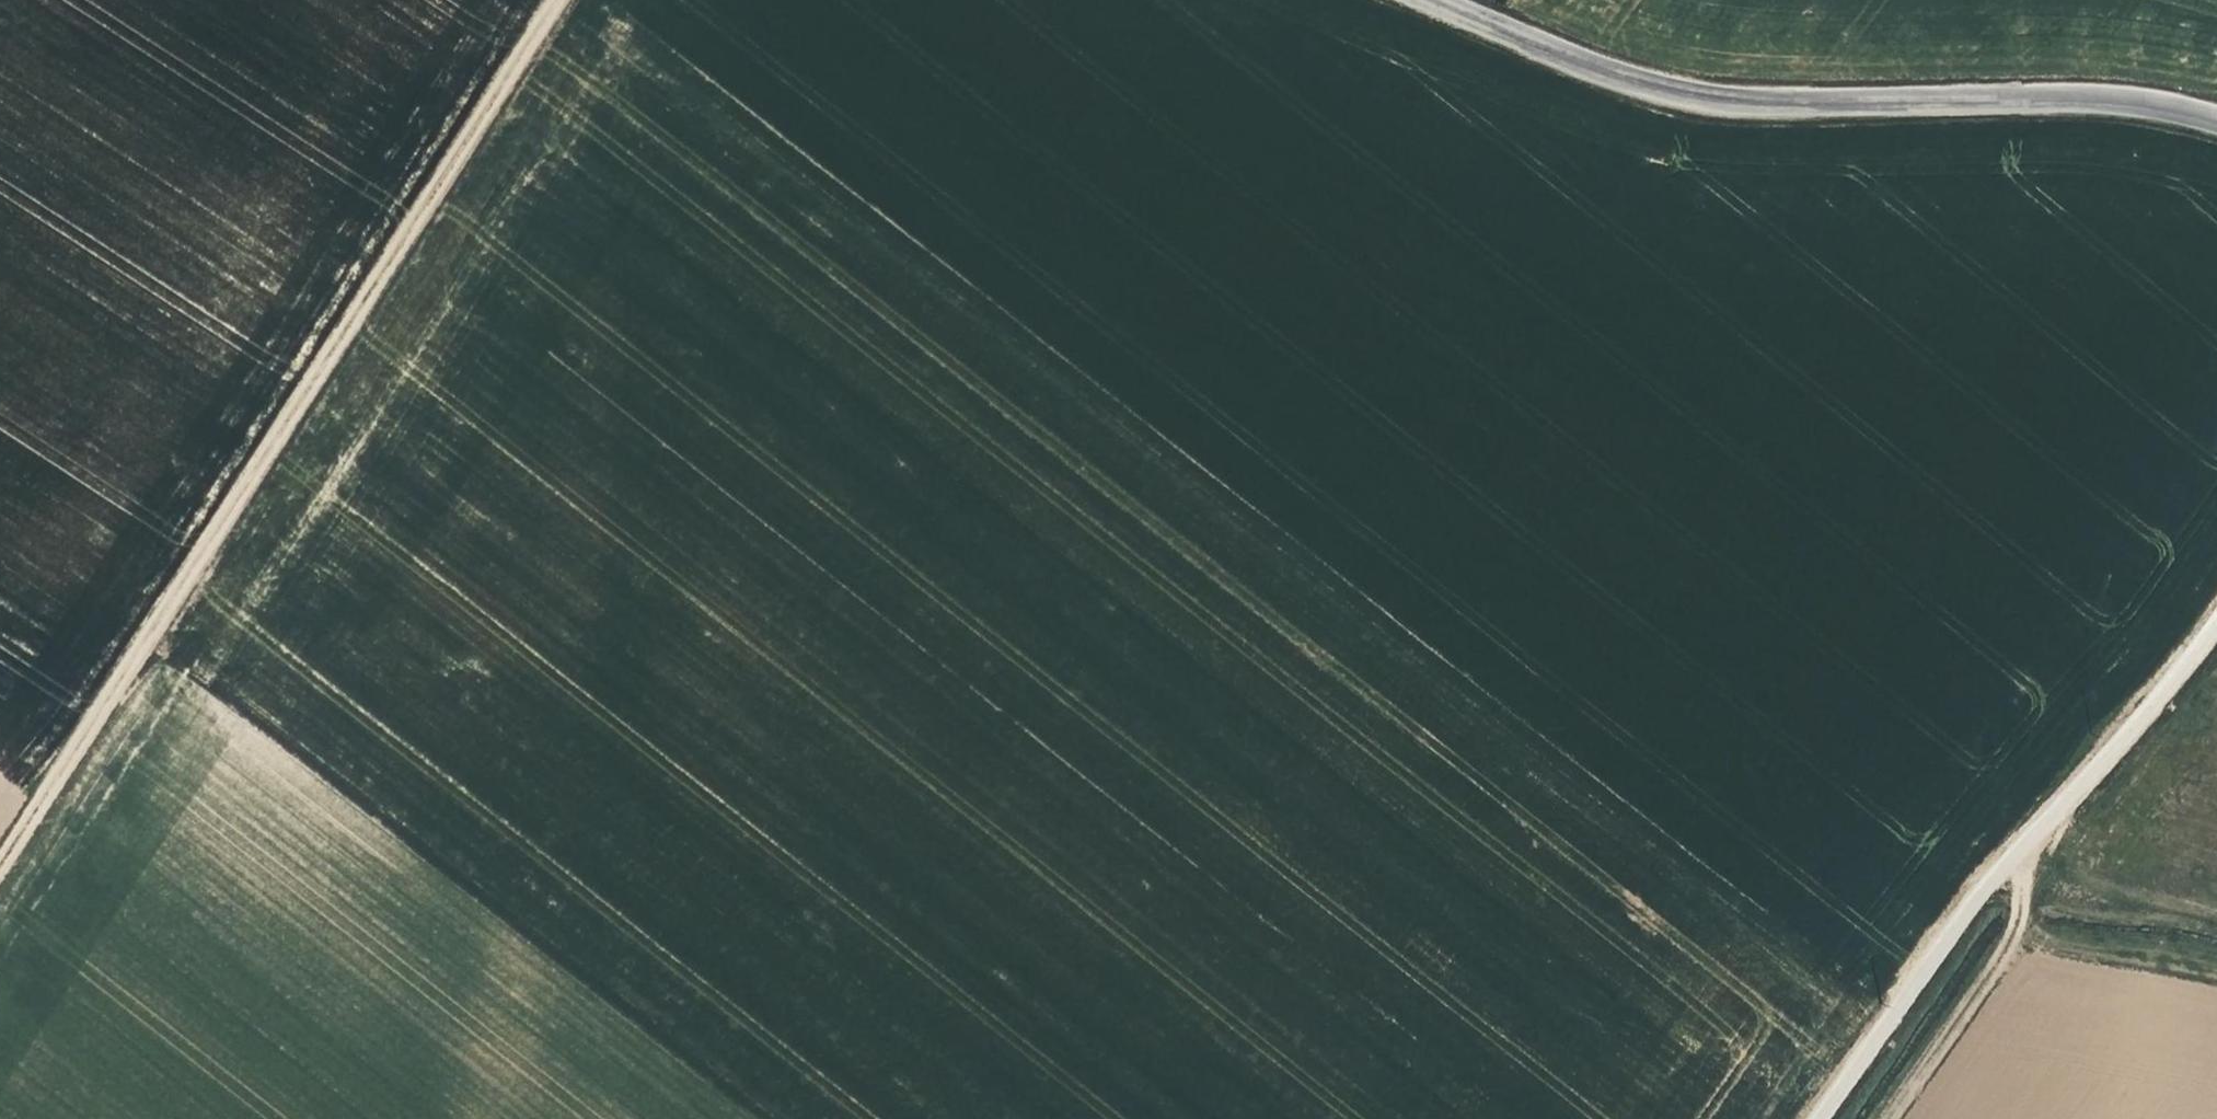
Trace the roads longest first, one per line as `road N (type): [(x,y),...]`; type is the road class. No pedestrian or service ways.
road 1 (track): [(567,0),(0,879)]
road 2 (unclassified): [(2216,114),(2160,93),(1715,89),(1565,49),(1451,0)]
road 3 (unclassified): [(1818,1118),(1956,925),(2162,697),(2216,622)]
road 4 (track): [(2050,821),(2020,929),(1885,1118)]

